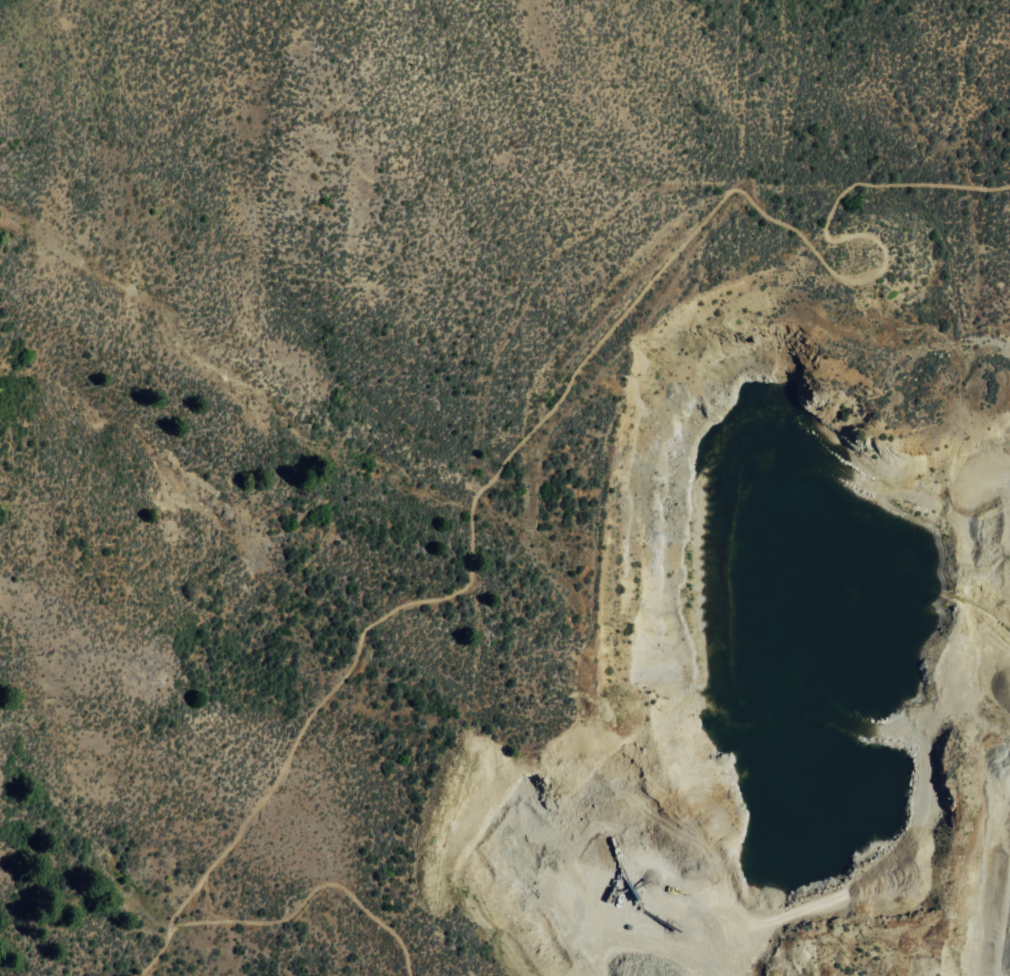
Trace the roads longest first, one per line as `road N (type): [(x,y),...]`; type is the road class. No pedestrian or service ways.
road 1 (track): [(407,975),(400,943),(334,884),(317,885),(275,921),(196,921),(166,933)]

